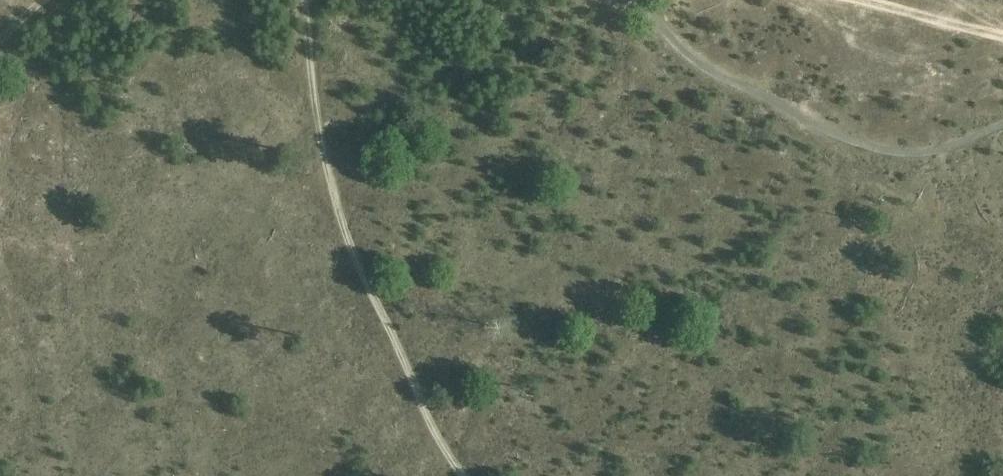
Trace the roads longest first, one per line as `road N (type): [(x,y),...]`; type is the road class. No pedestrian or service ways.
road 1 (track): [(304,0),(324,158),(343,229),(459,475)]

